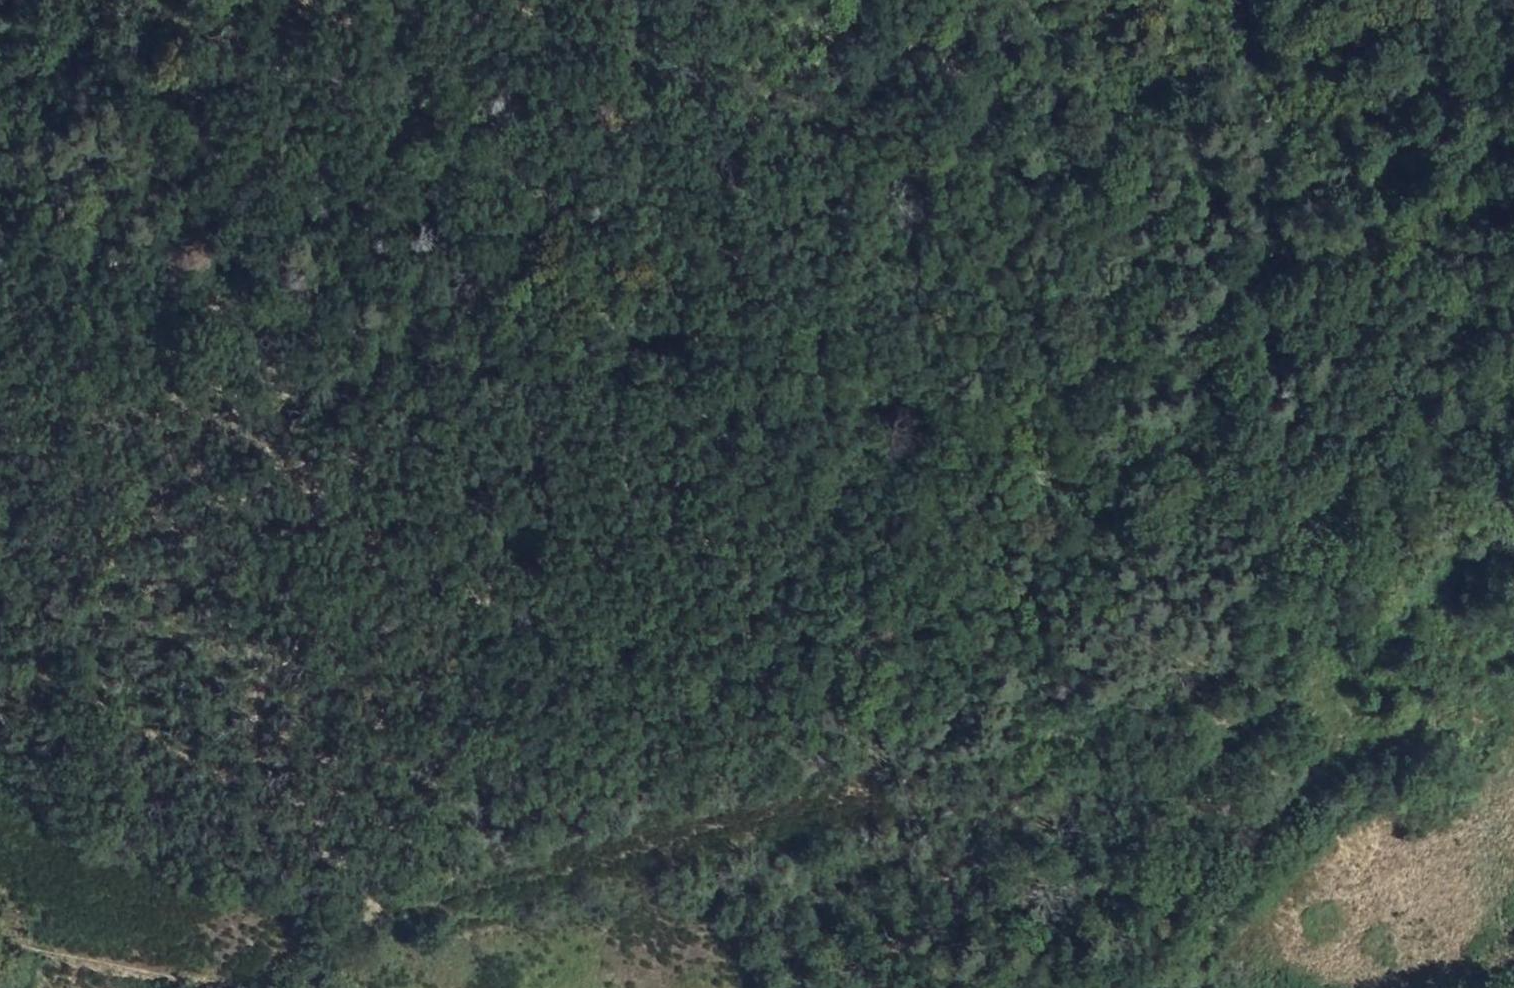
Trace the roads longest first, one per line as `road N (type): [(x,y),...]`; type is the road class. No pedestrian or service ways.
road 1 (track): [(0,181),(92,244),(333,345),(552,274),(817,49),(858,0)]
road 2 (track): [(0,603),(20,630),(260,792),(370,881),(364,915),(255,981),(178,978),(0,933)]

